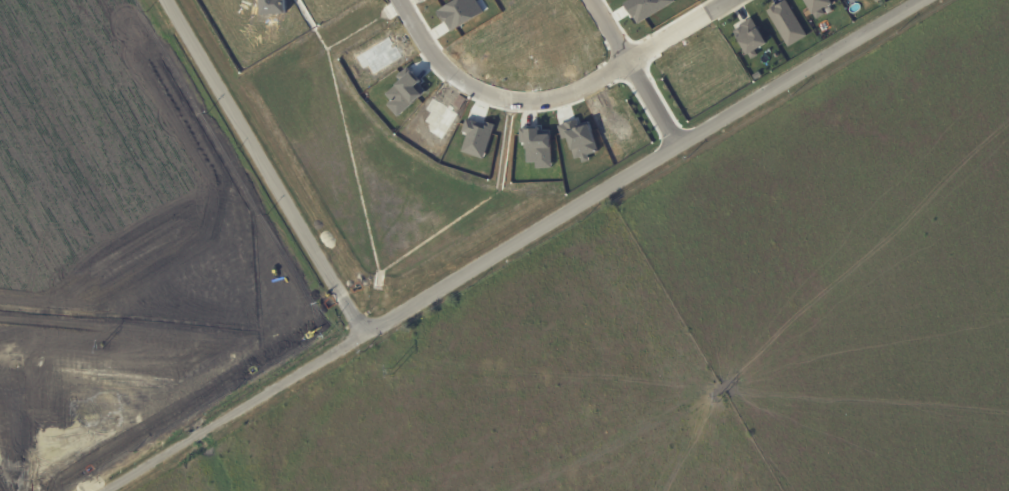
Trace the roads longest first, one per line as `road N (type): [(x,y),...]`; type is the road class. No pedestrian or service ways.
road 1 (residential): [(364,334),(919,0)]
road 2 (residential): [(364,334),(167,0)]
road 3 (residential): [(109,490),(364,334)]
road 4 (residential): [(401,0),(438,61),(503,98),(557,97),(627,62)]
road 5 (residential): [(591,0),(678,144)]
road 6 (residential): [(627,62),(731,0)]

